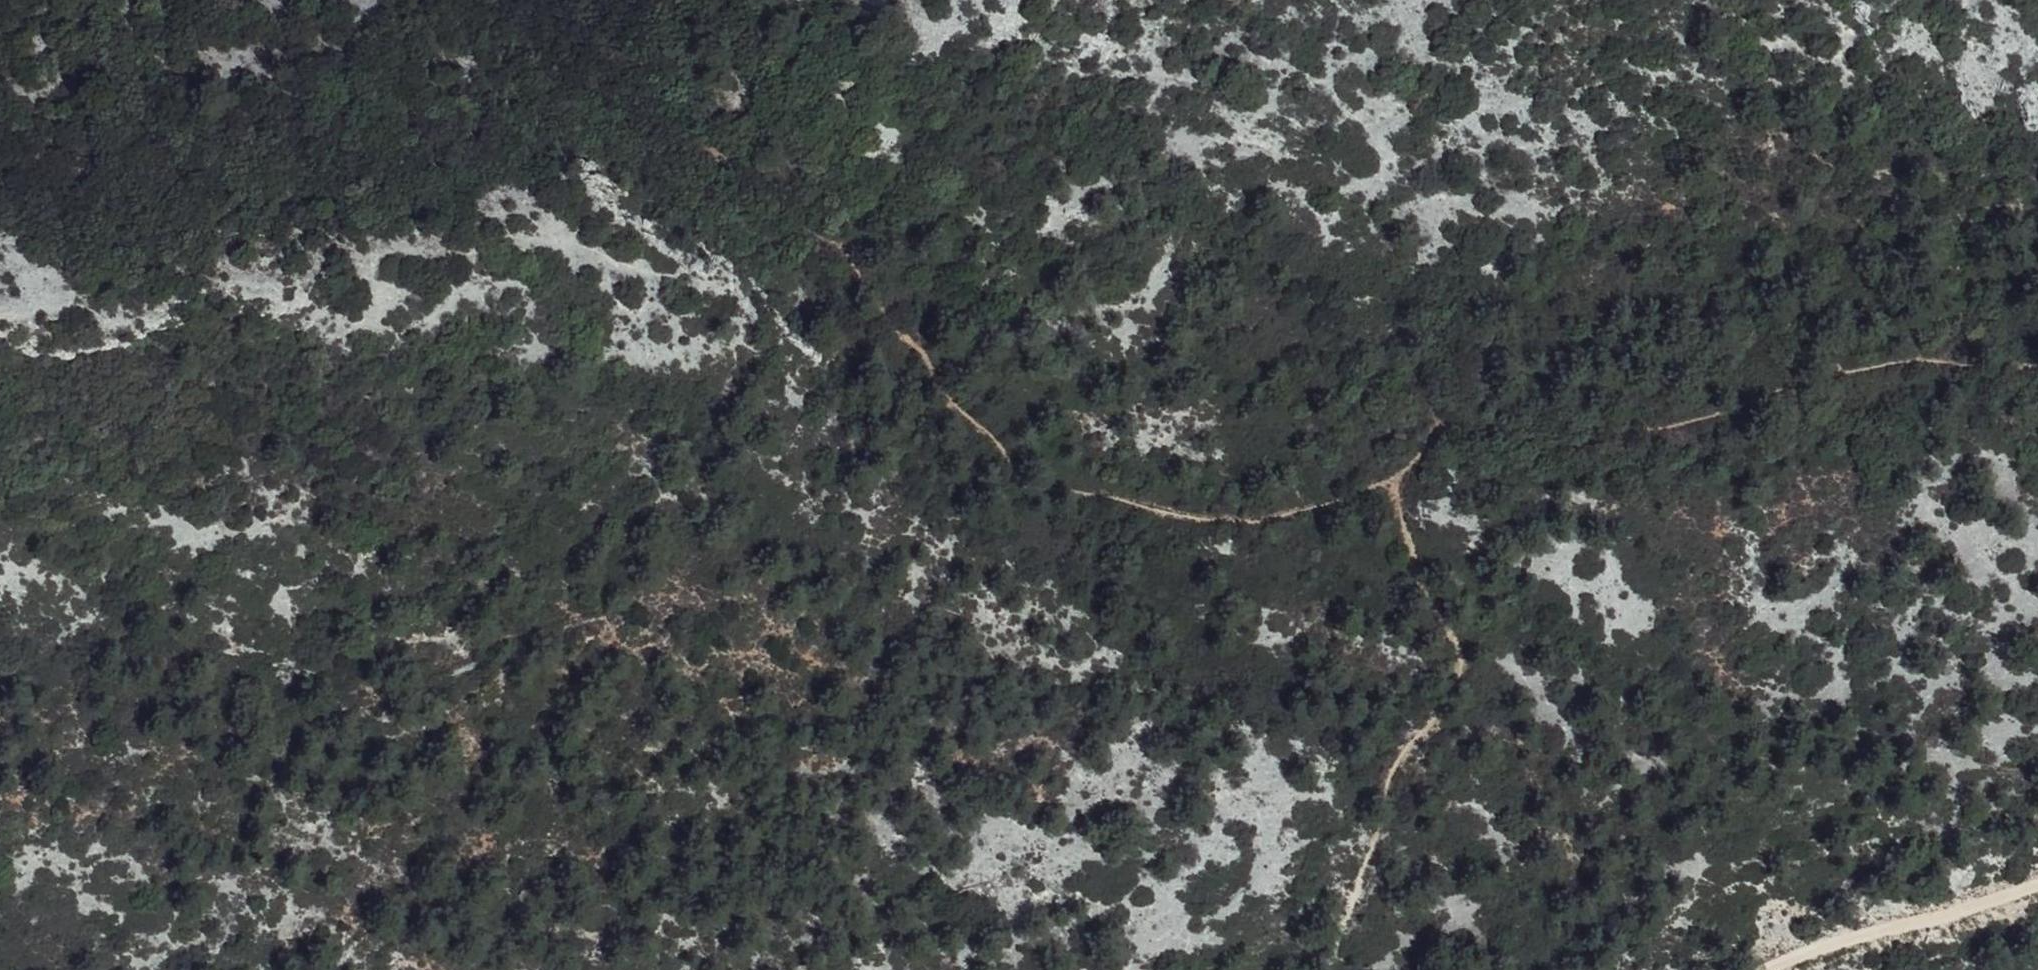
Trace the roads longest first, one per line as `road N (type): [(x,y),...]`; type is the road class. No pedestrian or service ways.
road 1 (track): [(1773,969),(2037,887)]

